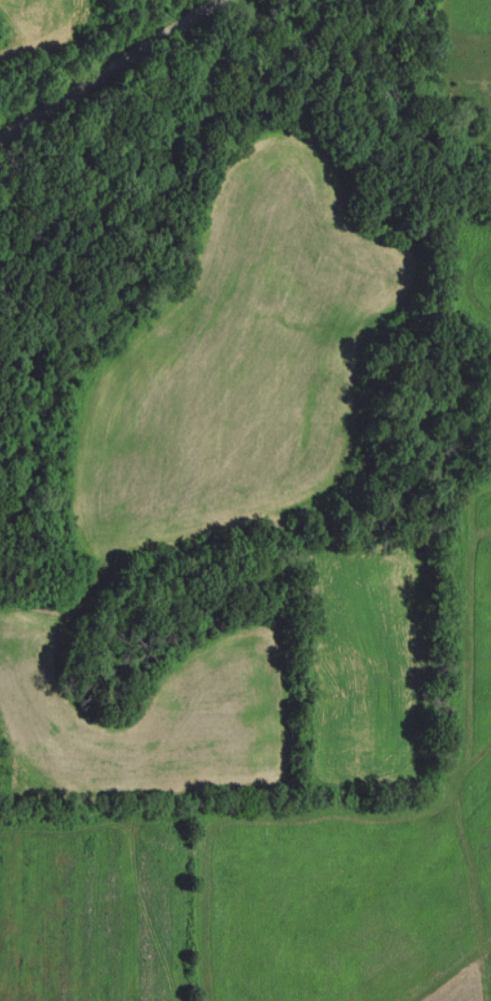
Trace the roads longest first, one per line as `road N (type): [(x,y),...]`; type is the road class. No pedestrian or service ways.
road 1 (residential): [(0,148),(228,0)]

